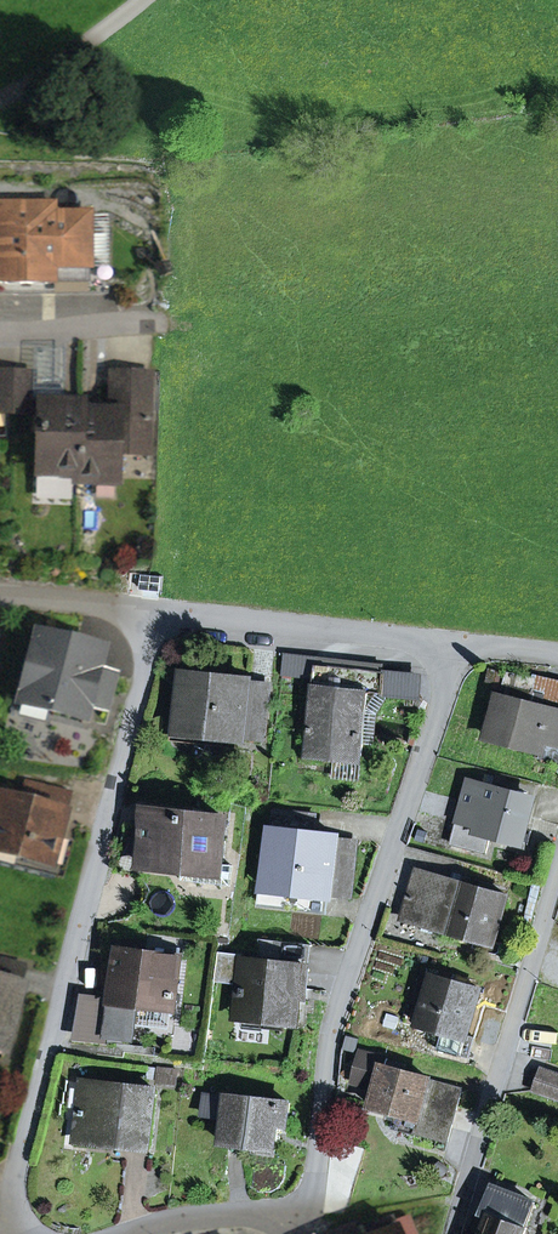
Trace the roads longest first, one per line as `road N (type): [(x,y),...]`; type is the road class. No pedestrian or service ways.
road 1 (residential): [(4,1233),(158,612)]
road 2 (residential): [(298,1233),(311,1195),(330,1028),(460,644)]
road 3 (residential): [(451,1233),(557,864)]
road 4 (residential): [(460,644),(158,612)]
road 5 (residential): [(298,1233),(261,1215),(232,1214),(126,1233)]
road 6 (residential): [(158,612),(0,592)]
road 7 (residential): [(0,336),(155,322)]

